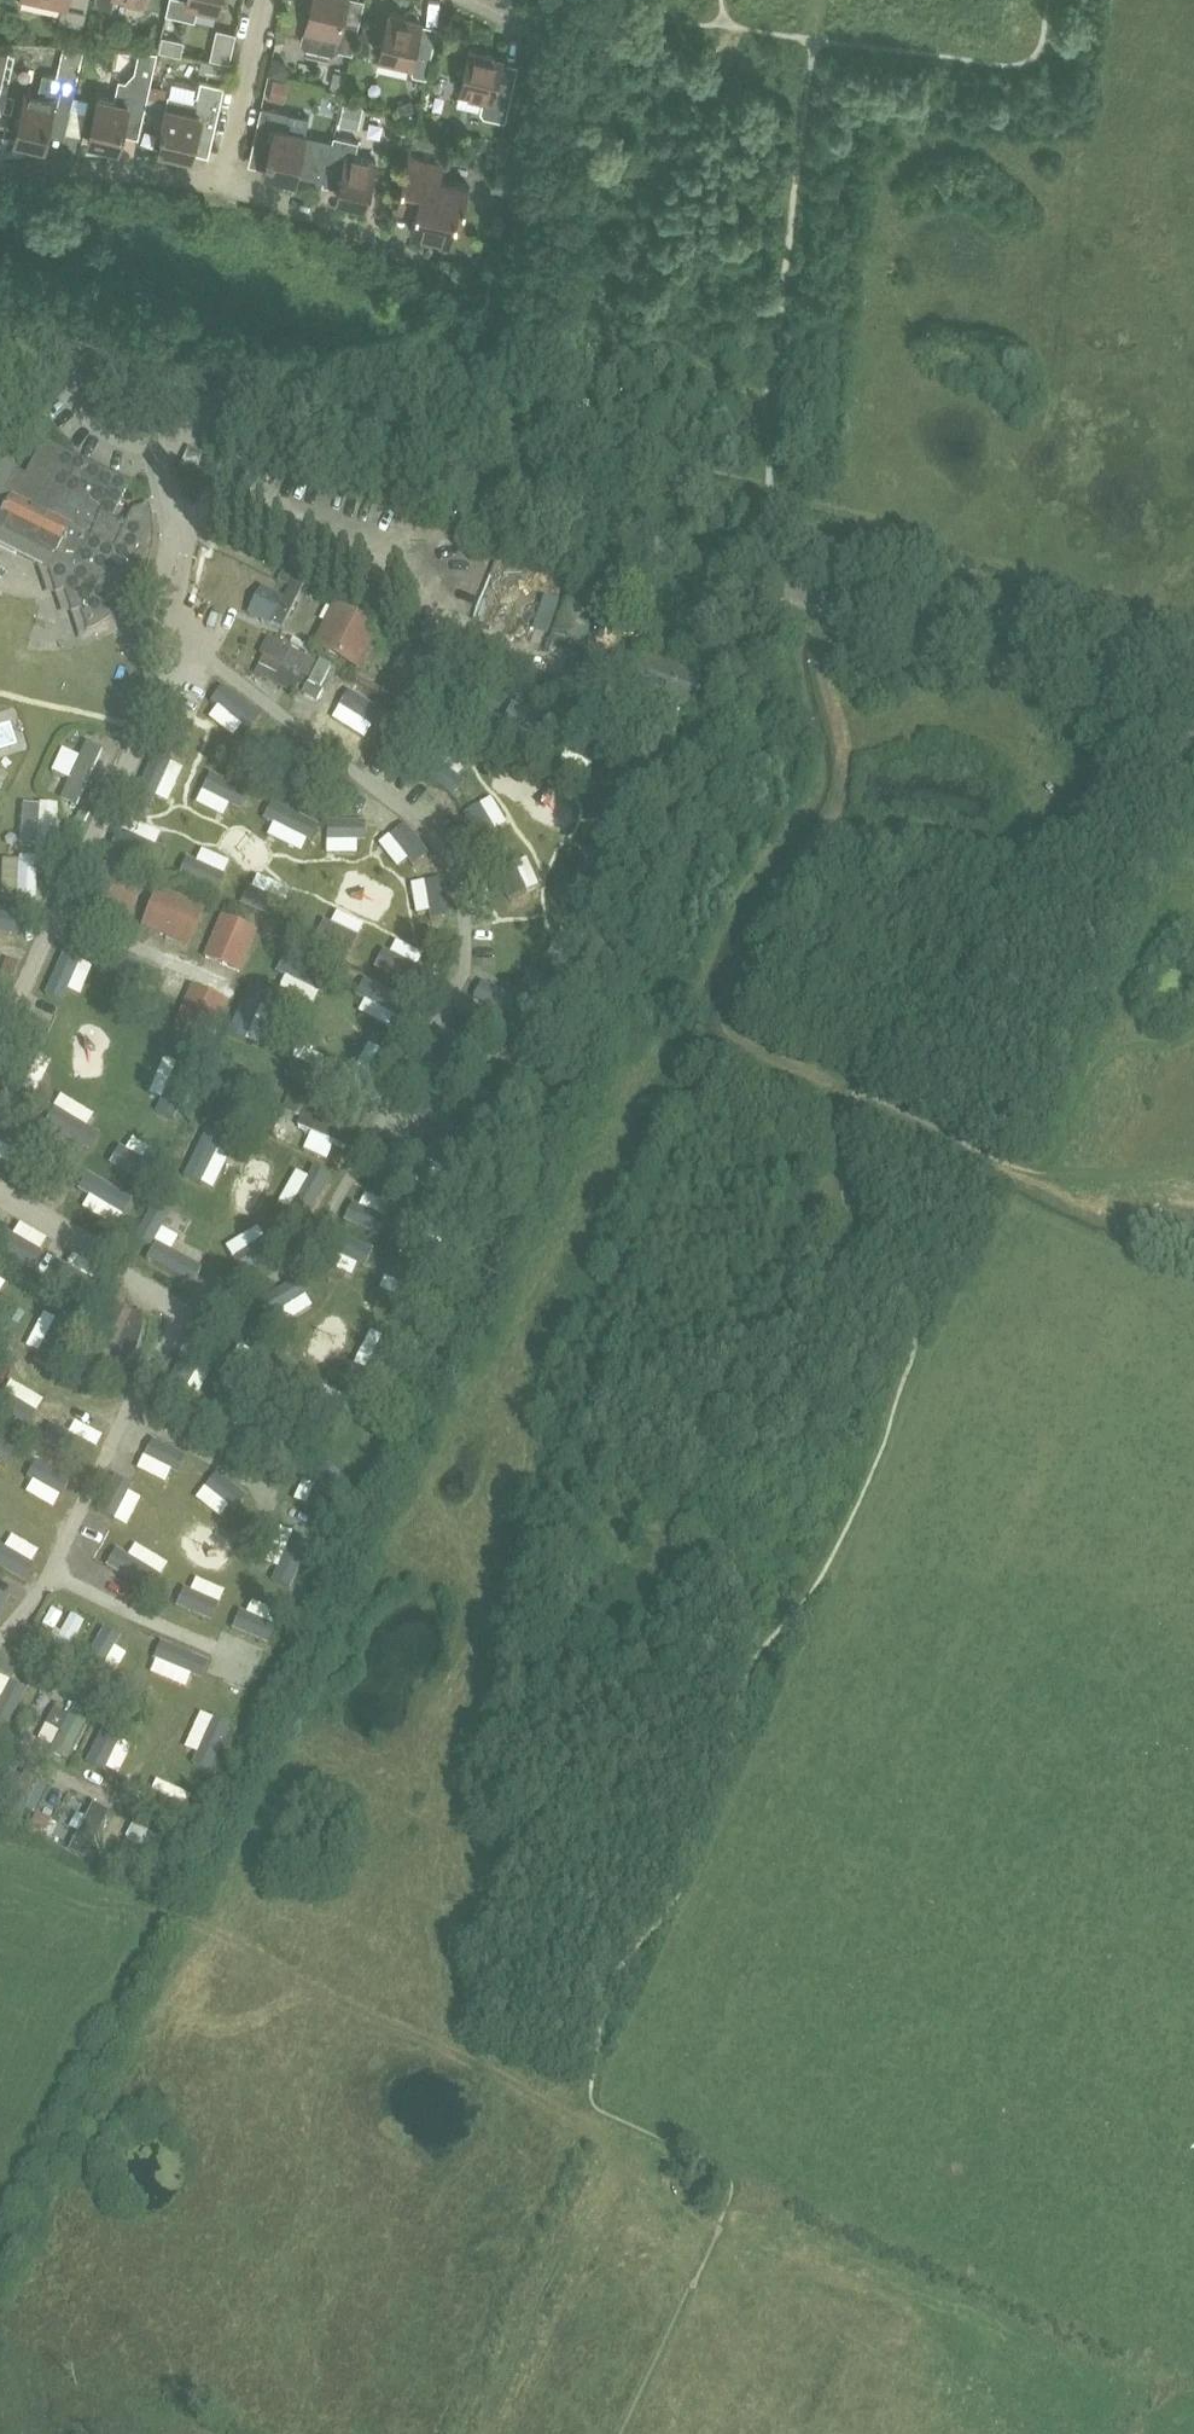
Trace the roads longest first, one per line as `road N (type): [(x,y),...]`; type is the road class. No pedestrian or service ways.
road 1 (unclassified): [(1193,734),(0,328)]
road 2 (residential): [(475,298),(320,222),(217,190)]
road 3 (residential): [(217,190),(71,173),(0,175)]
road 4 (unclassified): [(217,190),(263,0)]

